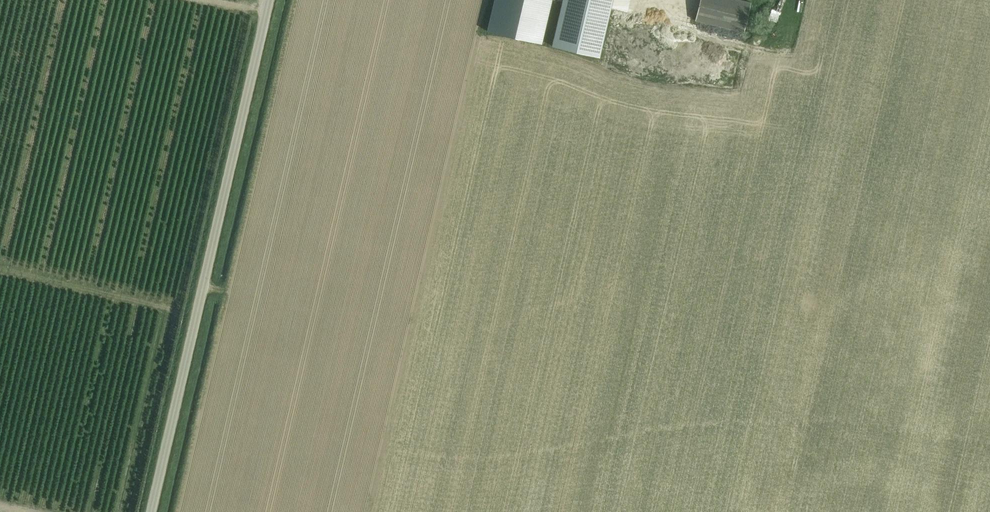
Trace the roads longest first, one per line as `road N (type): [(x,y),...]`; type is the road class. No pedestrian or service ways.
road 1 (unclassified): [(151,511),(269,0)]

